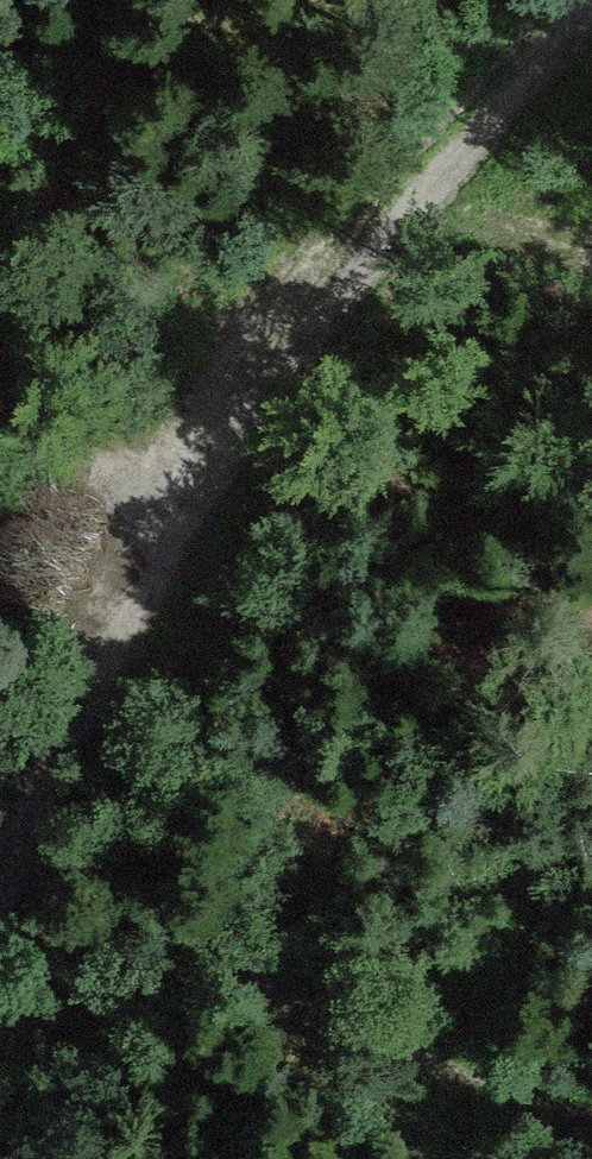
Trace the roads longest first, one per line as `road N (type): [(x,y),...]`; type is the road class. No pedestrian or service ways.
road 1 (track): [(581,0),(528,73),(259,376),(112,556),(0,877)]
road 2 (track): [(0,1016),(68,962),(196,973),(591,1137)]
road 3 (track): [(143,518),(0,181)]
road 4 (track): [(196,973),(74,664)]

